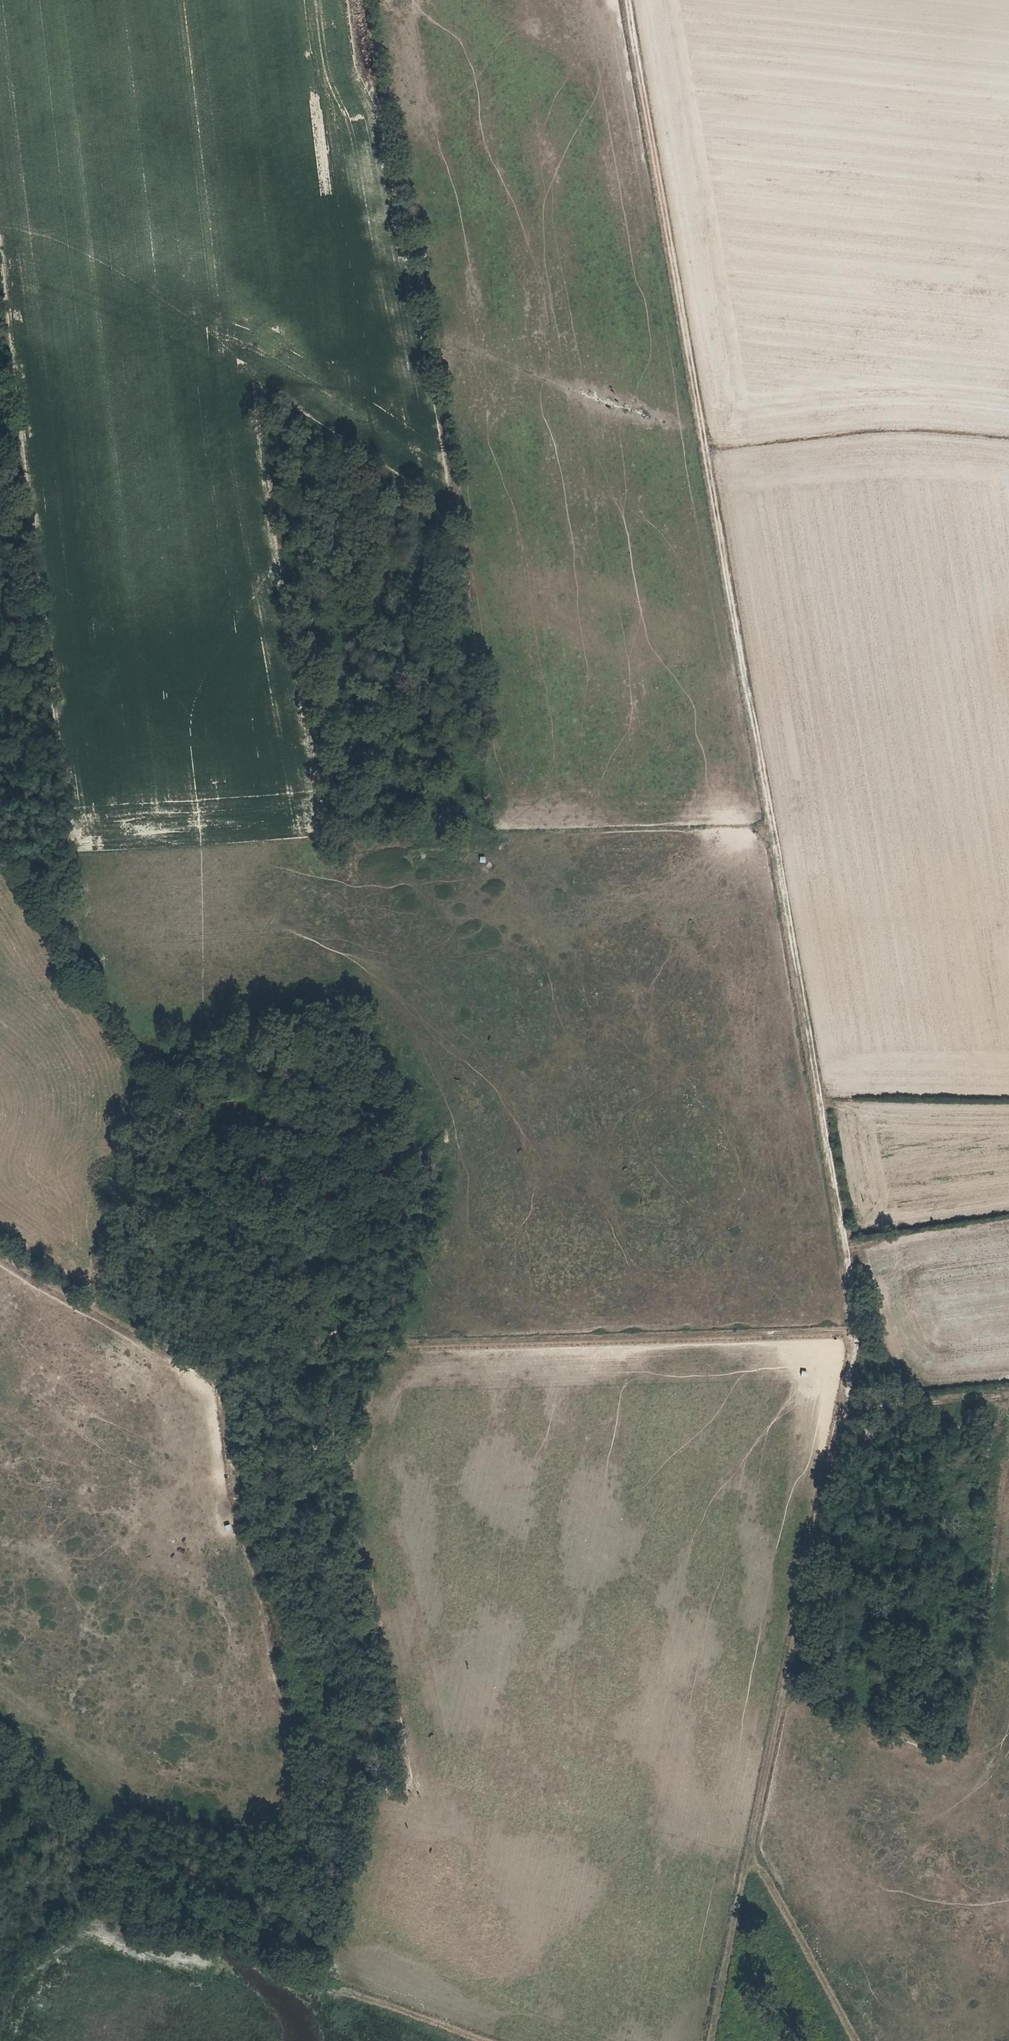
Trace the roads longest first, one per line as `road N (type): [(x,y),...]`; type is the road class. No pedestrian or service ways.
road 1 (track): [(854,1326),(632,0)]

